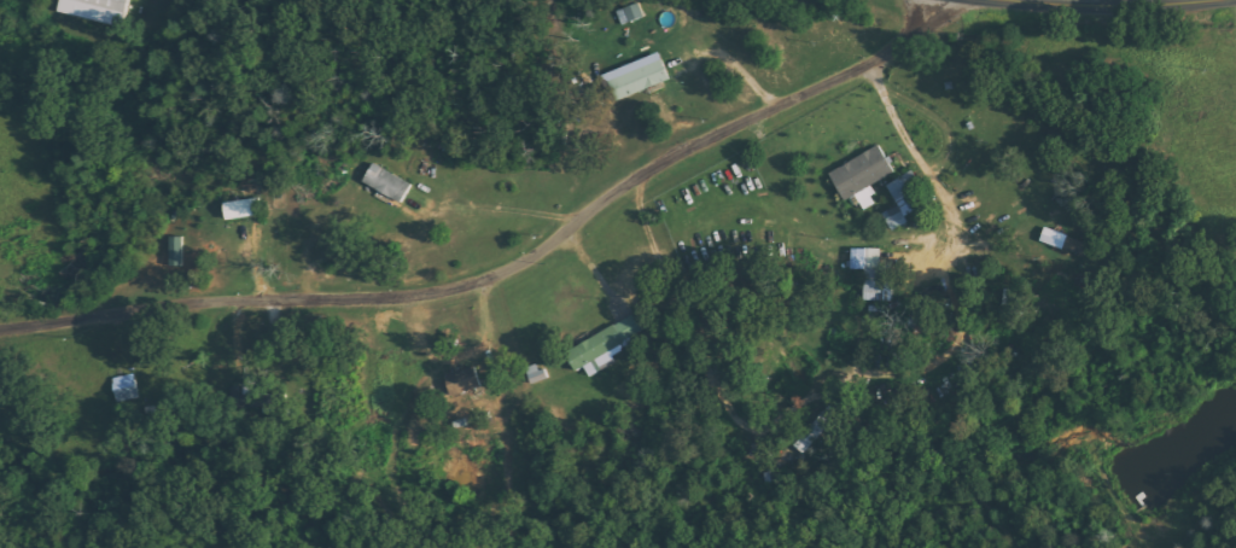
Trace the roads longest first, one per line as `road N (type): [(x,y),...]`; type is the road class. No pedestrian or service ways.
road 1 (residential): [(0,329),(240,302),(375,301),(482,282),(542,251),(695,145),(903,43),(942,0)]
road 2 (tertiary): [(1225,0),(1115,7),(1009,0)]

